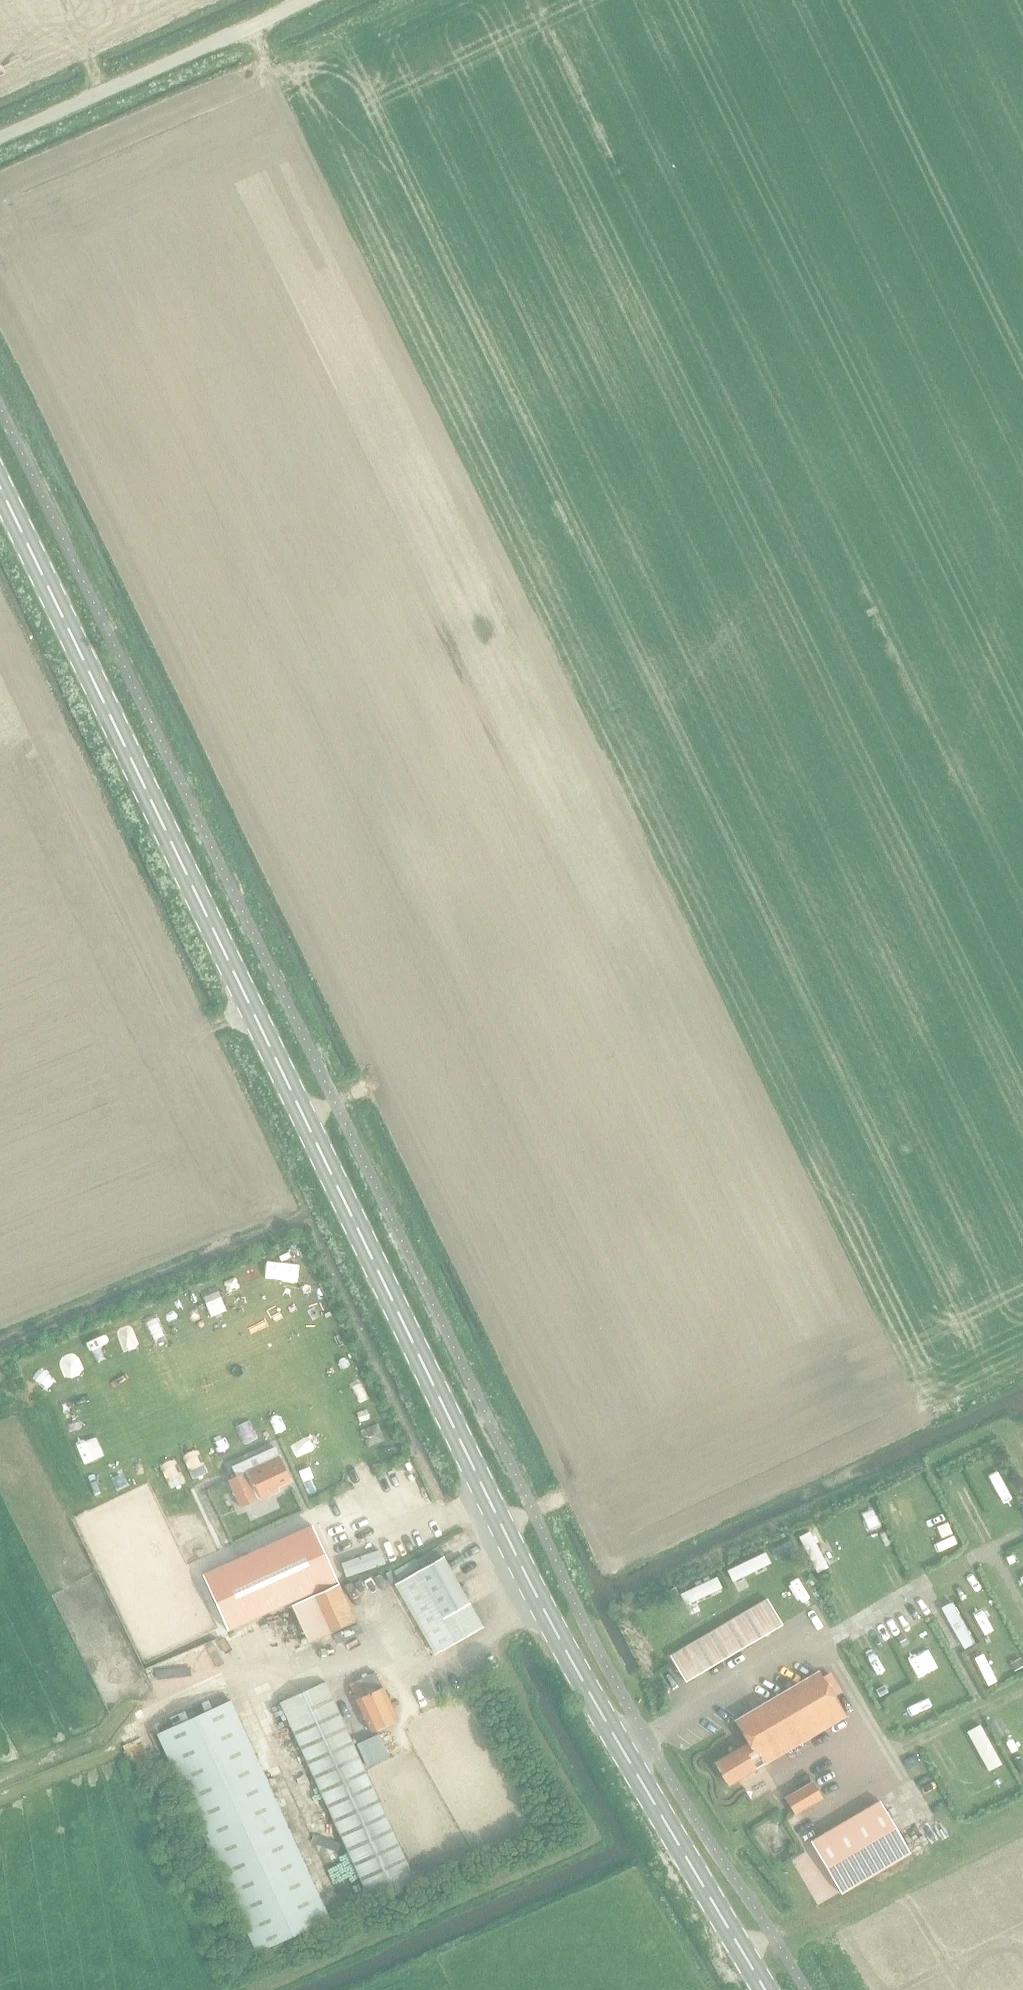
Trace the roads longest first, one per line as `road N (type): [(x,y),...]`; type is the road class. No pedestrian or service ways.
road 1 (secondary): [(766,1989),(540,1602),(0,487)]
road 2 (unclassified): [(0,136),(287,0)]

